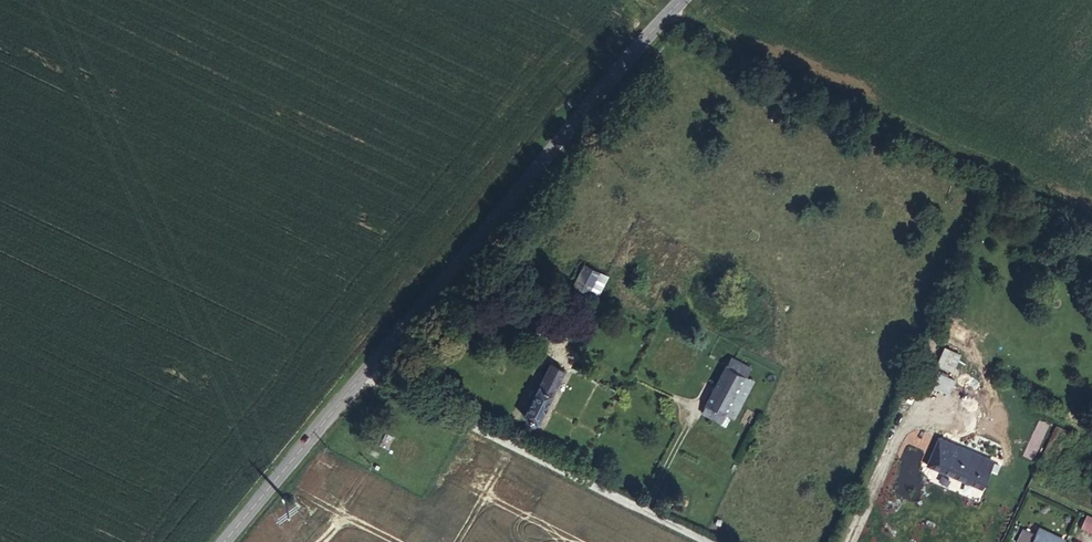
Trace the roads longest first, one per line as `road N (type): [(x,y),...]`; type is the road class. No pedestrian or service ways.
road 1 (tertiary): [(219,541),(675,0)]
road 2 (track): [(1091,218),(631,0)]
road 3 (track): [(364,368),(712,541)]

